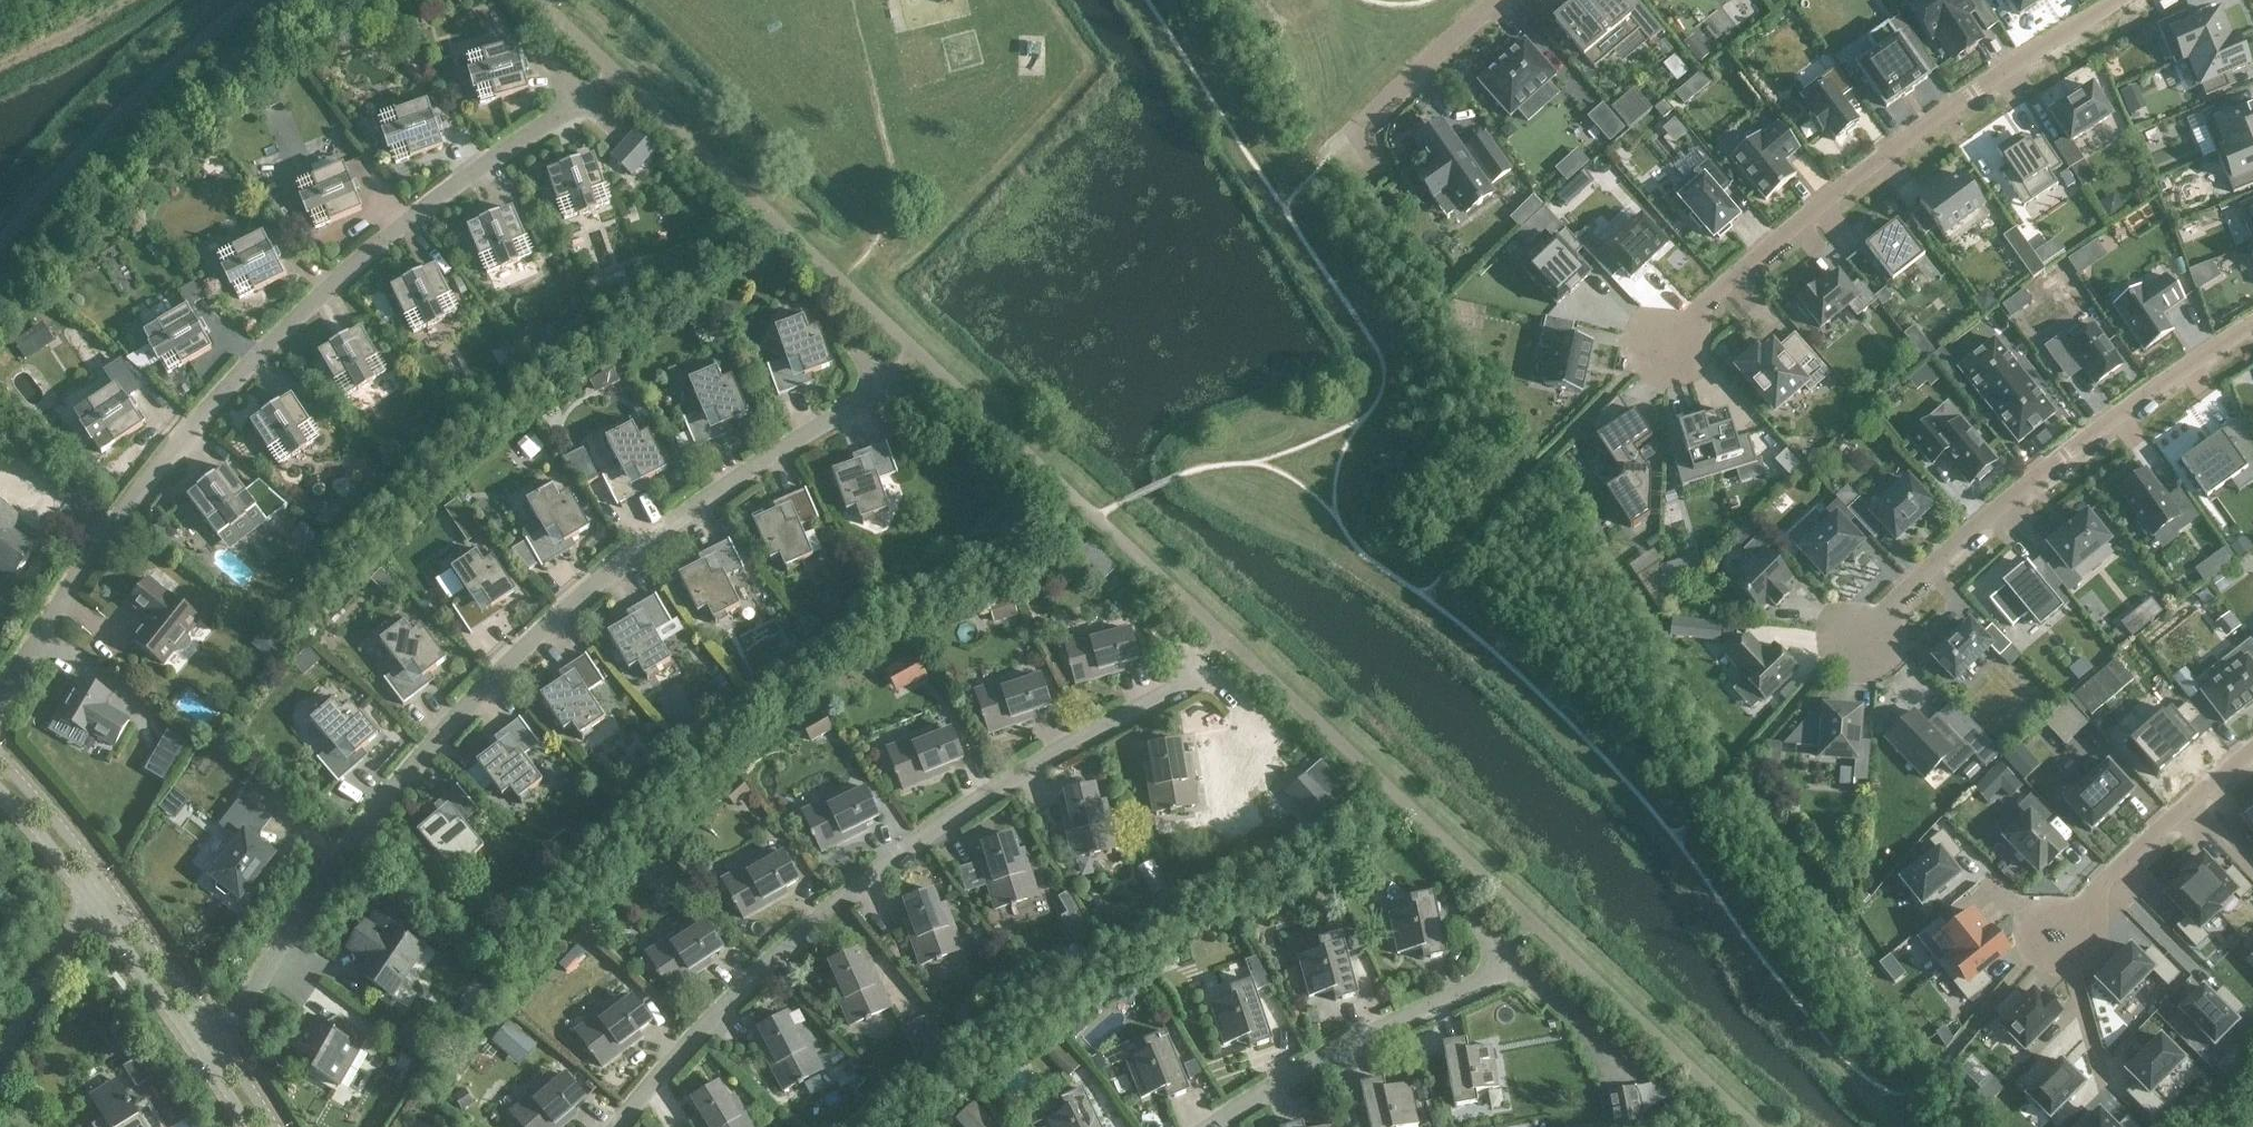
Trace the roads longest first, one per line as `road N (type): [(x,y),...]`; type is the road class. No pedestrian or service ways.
road 1 (residential): [(218,1033),(364,826),(549,630),(672,526),(844,420),(887,384)]
road 2 (residential): [(0,699),(127,509),(263,356),(402,227),(582,97)]
road 3 (residential): [(615,1126),(712,1015),(908,840),(1198,670)]
road 4 (residential): [(1648,352),(1841,188),(2119,0)]
road 5 (residential): [(1861,651),(1948,558),(2058,463),(2252,331)]
road 6 (residential): [(1206,1126),(1488,979),(1510,955)]
road 7 (residential): [(2044,940),(2252,750)]
road 8 (residential): [(1386,169),(1359,125),(1500,0)]
road 9 (unclassified): [(218,1033),(112,874)]
road 10 (residential): [(0,1060),(94,909)]
road 11 (unclassified): [(94,909),(200,1047)]
road 12 (unclassified): [(112,874),(0,748)]
road 13 (unclassified): [(0,794),(94,909)]

